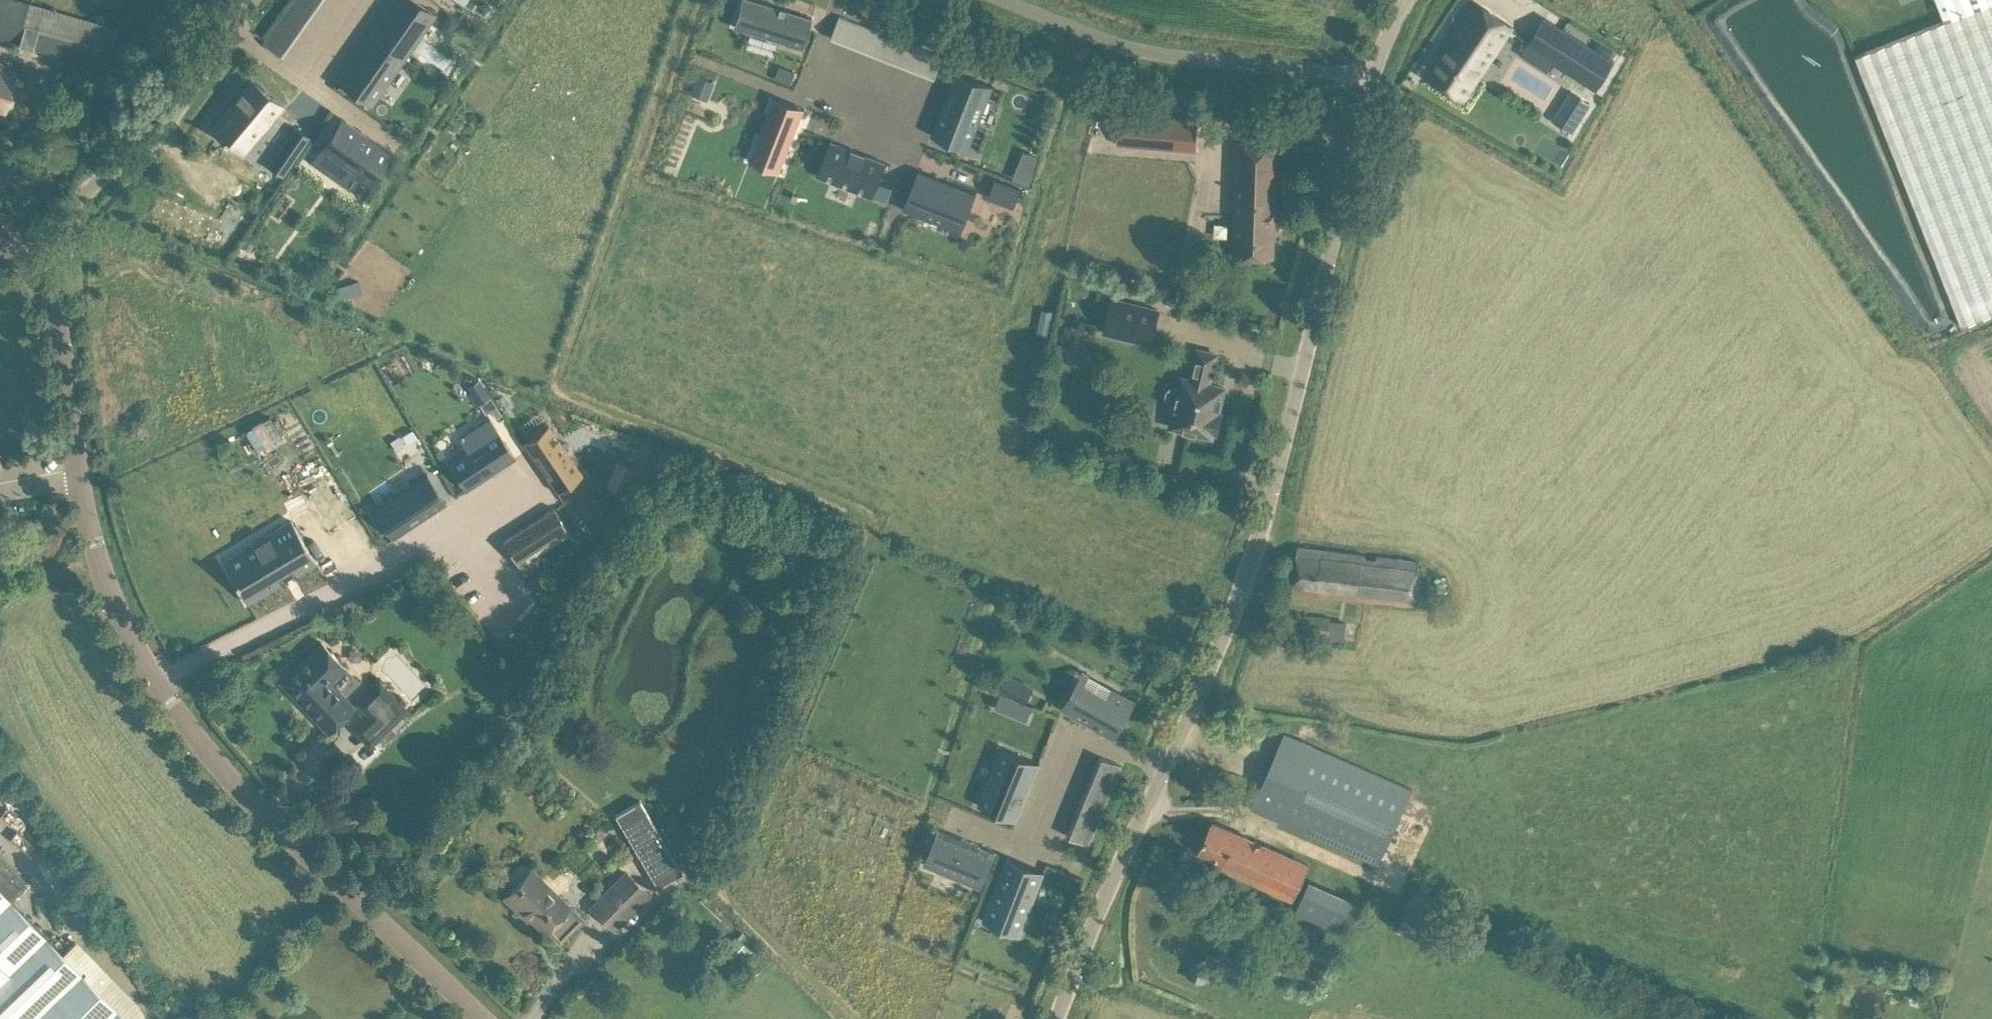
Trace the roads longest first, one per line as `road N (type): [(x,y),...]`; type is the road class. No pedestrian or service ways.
road 1 (residential): [(1166,769),(1257,536),(1377,74)]
road 2 (residential): [(479,1018),(232,777),(156,682)]
road 3 (residential): [(156,682),(124,624),(91,532),(51,322),(36,280)]
road 4 (residential): [(508,496),(156,682)]
road 5 (residential): [(1007,0),(1168,54),(1377,74)]
road 6 (residential): [(36,280),(71,244),(79,200),(156,139),(231,31)]
road 7 (residential): [(1053,1018),(1166,769)]
road 8 (residential): [(1032,845),(1074,734),(1166,769)]
road 9 (residential): [(838,0),(810,76),(918,117)]
road 10 (residential): [(348,0),(294,76),(231,31)]

